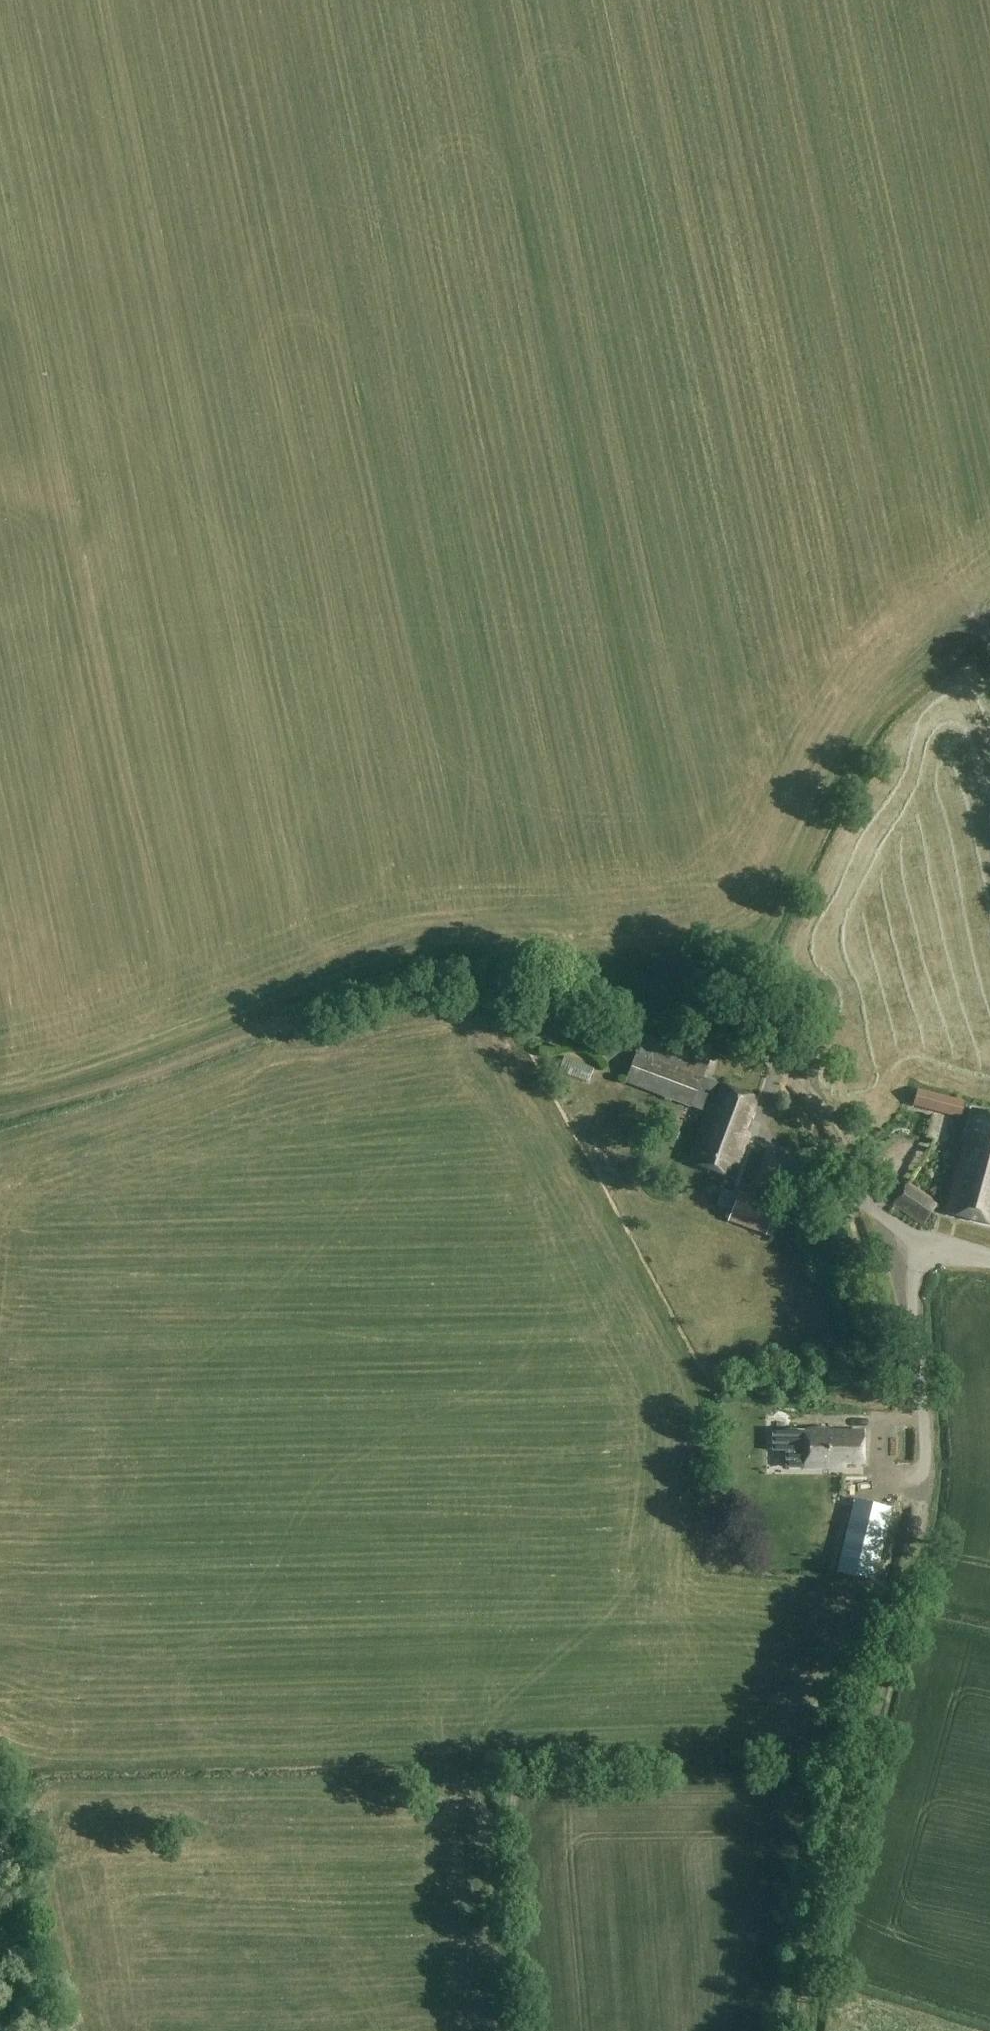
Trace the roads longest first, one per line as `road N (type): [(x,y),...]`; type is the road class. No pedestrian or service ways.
road 1 (track): [(0,1116),(167,1066),(353,993),(430,973),(506,971),(618,1002)]
road 2 (unclassified): [(920,1240),(882,1213),(821,1105),(779,1066),(618,1002)]
road 3 (unclassified): [(919,1473),(924,1443),(911,1299),(920,1240)]

